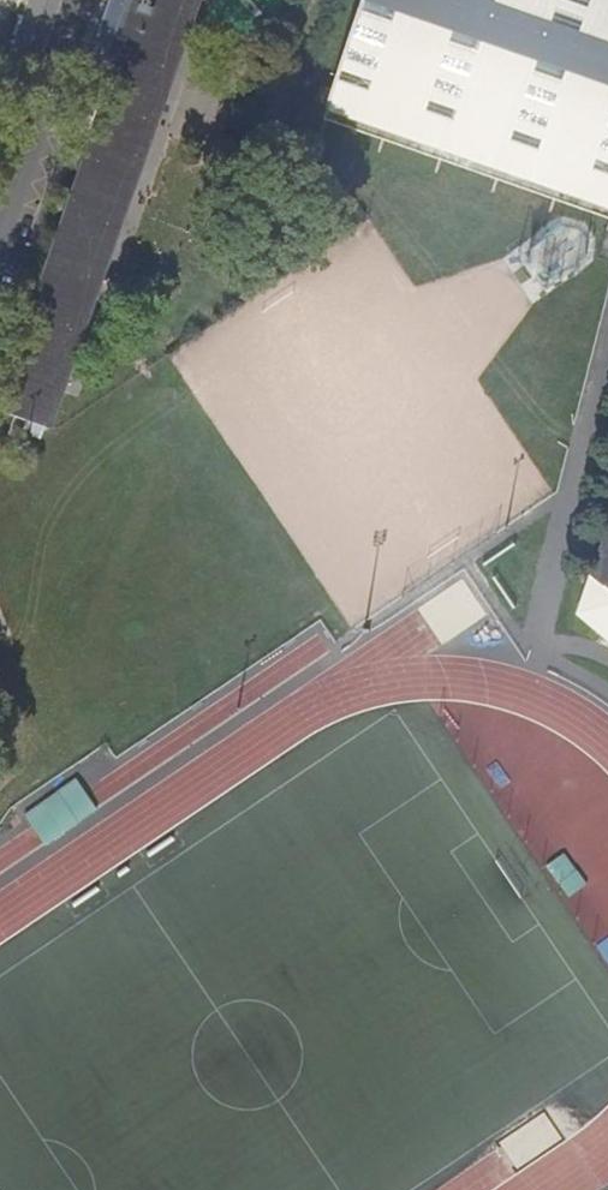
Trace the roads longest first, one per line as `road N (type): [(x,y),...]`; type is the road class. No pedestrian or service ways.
road 1 (residential): [(0,232),(79,0)]

